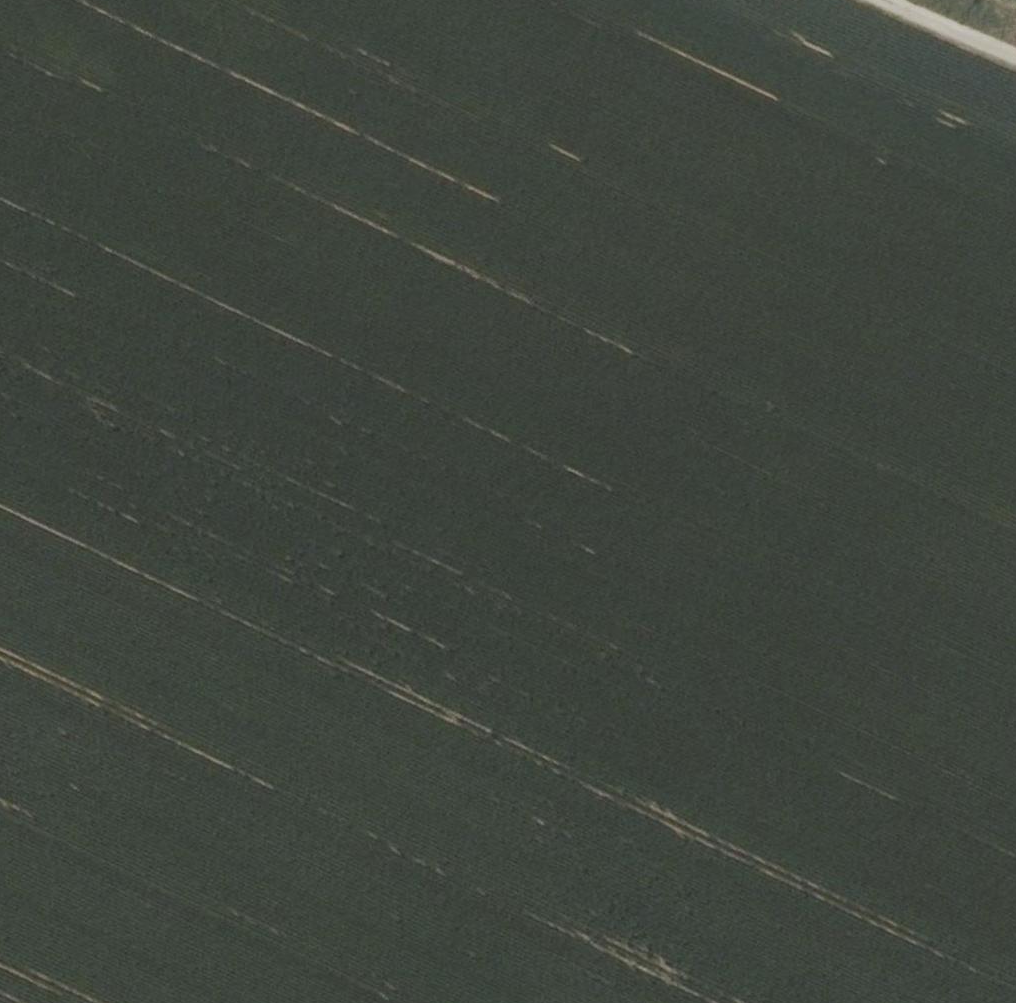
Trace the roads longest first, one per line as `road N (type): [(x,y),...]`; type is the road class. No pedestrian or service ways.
road 1 (track): [(1015,56),(890,0)]

